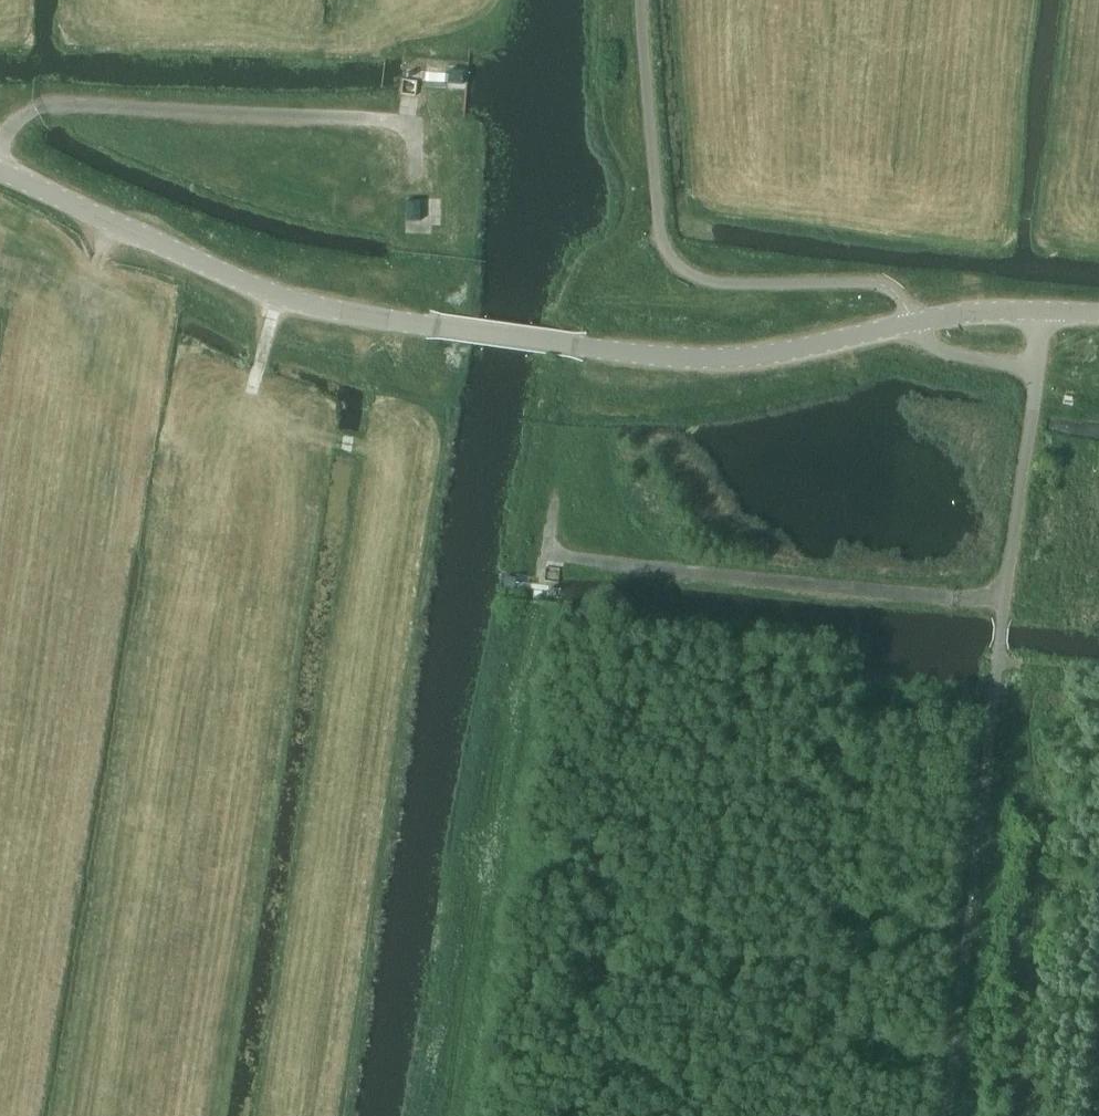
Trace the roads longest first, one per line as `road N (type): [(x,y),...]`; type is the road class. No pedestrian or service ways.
road 1 (unclassified): [(566,346),(333,315),(0,171)]
road 2 (unclassified): [(566,346),(661,354),(793,351),(915,322),(1042,310)]

